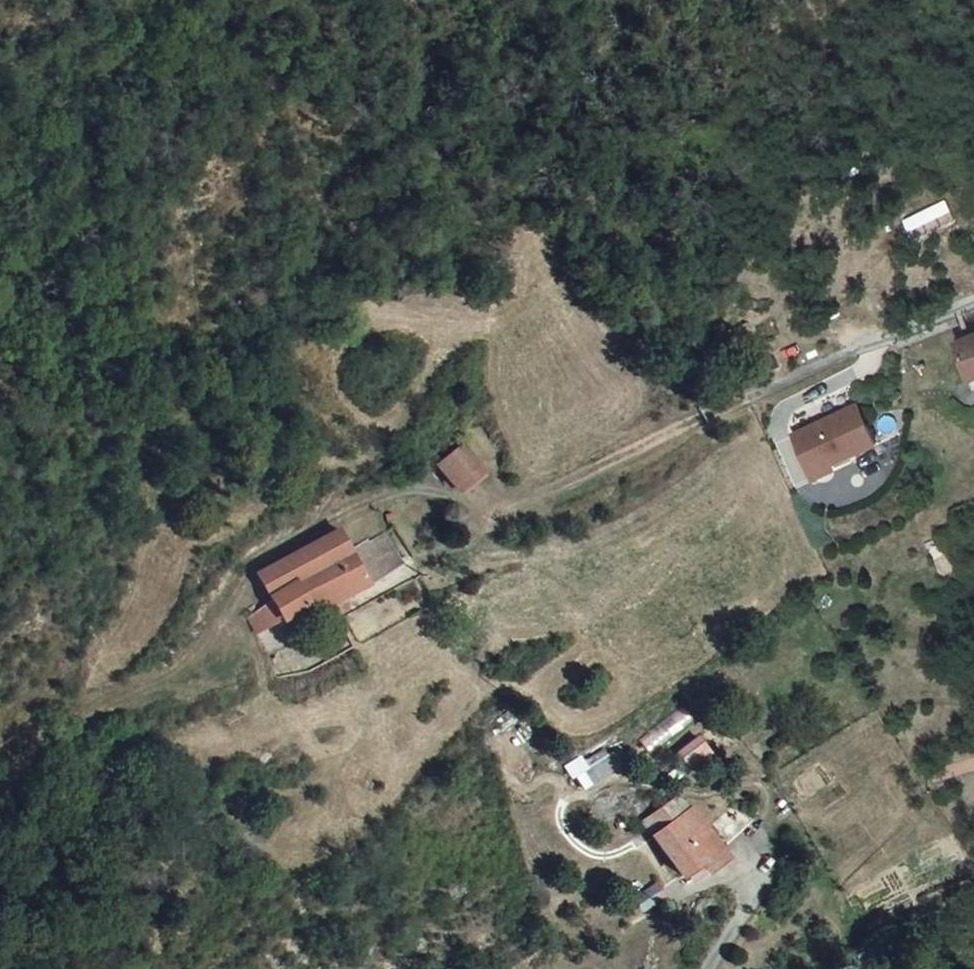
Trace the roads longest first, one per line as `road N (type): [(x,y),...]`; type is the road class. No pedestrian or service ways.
road 1 (unclassified): [(973,300),(748,398)]

